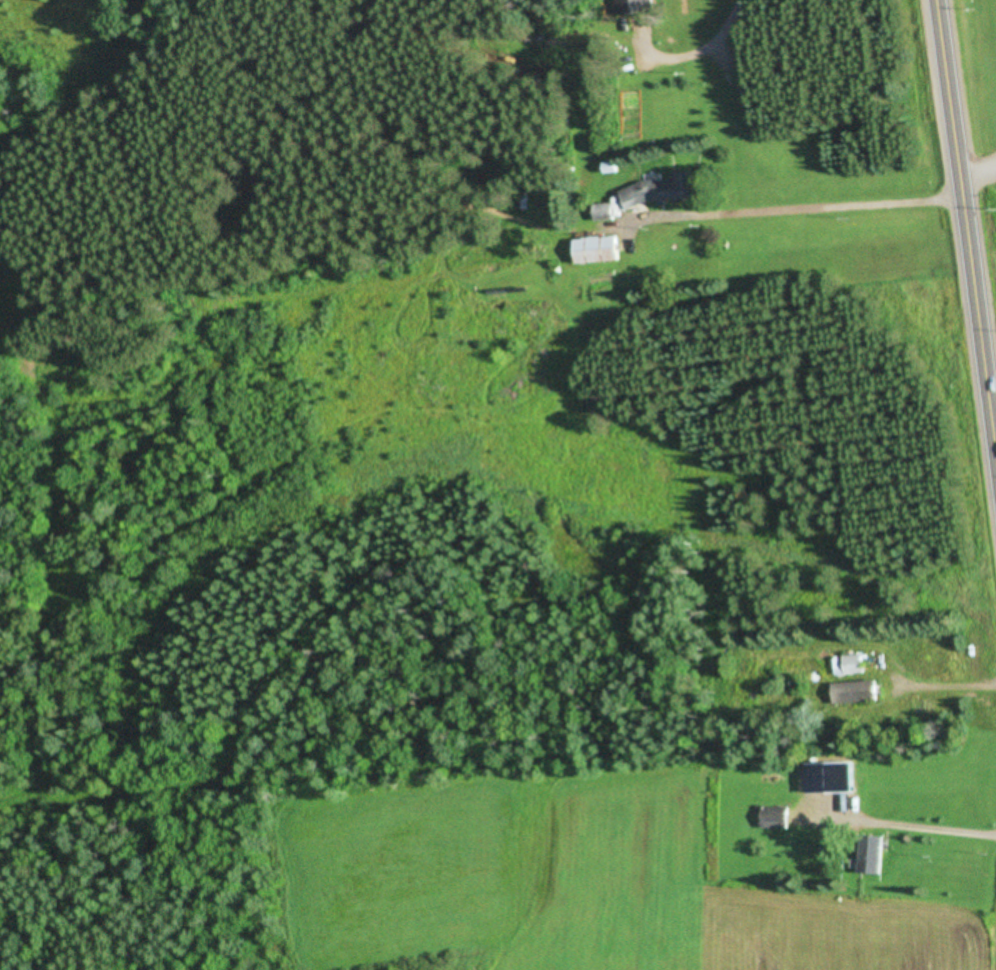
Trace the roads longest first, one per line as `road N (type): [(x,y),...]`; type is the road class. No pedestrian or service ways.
road 1 (primary): [(942,0),(995,420)]

